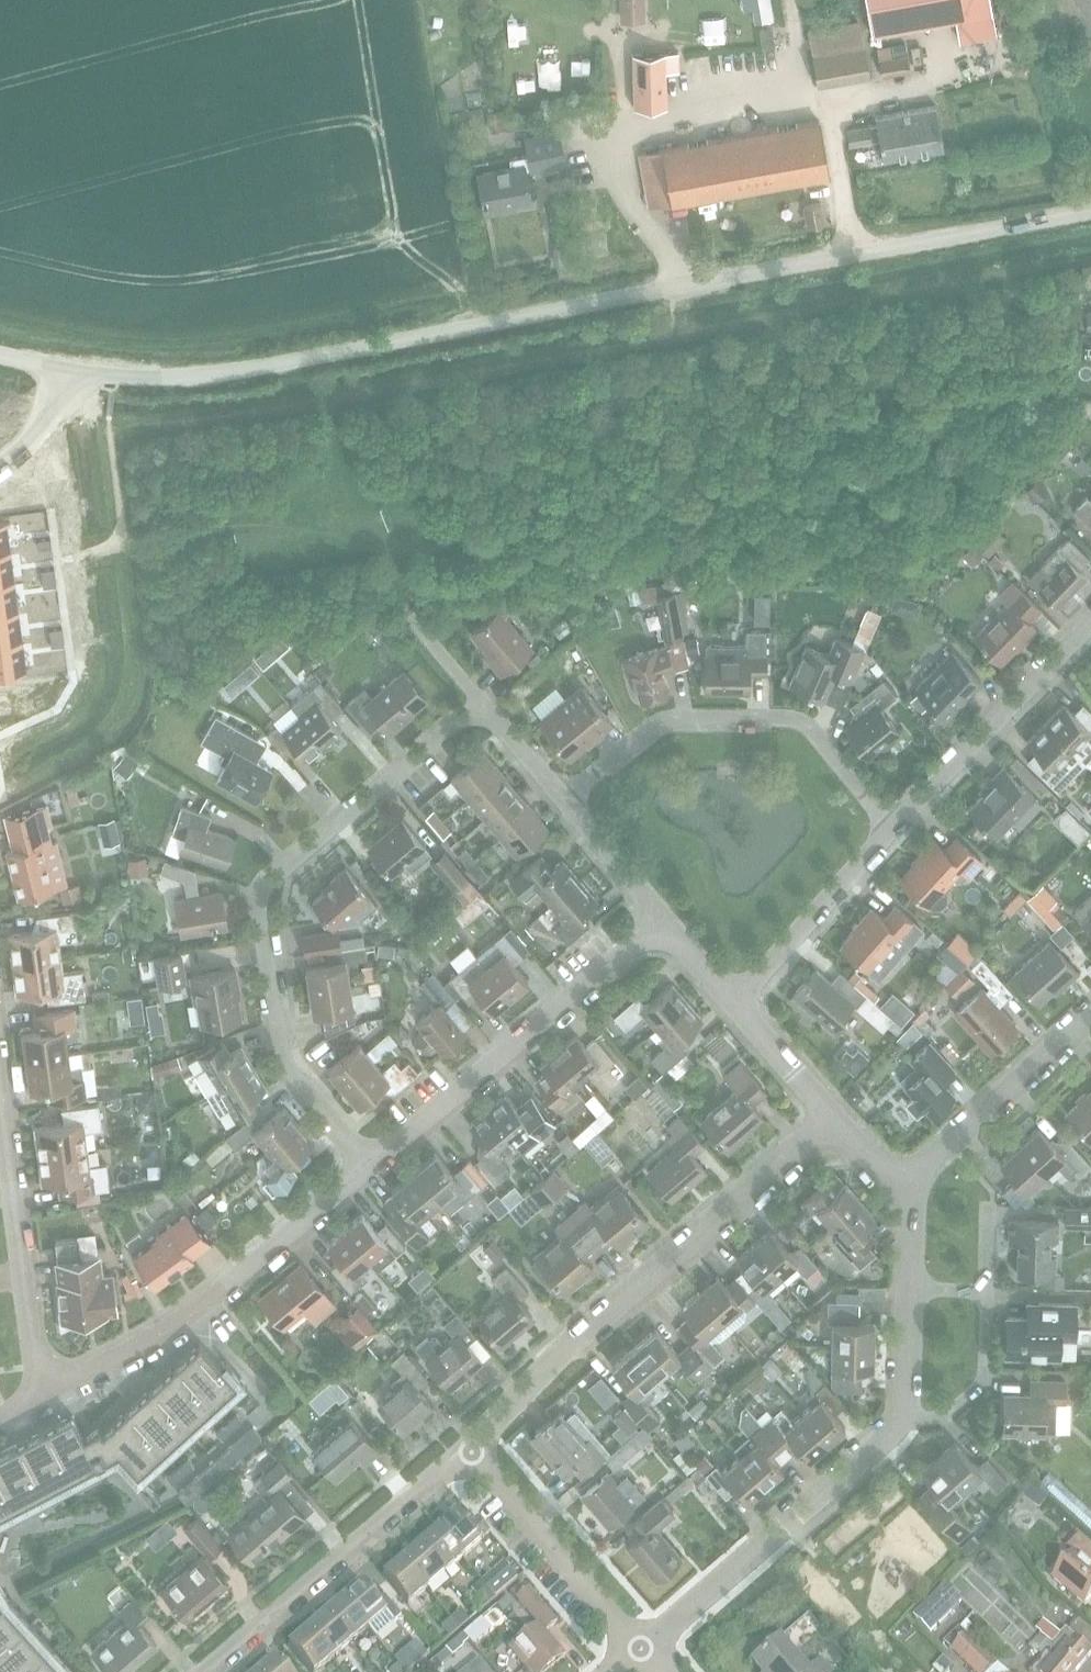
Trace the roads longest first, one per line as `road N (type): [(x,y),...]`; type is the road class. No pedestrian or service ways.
road 1 (unclassified): [(61,366),(159,377),(213,374),(1090,209)]
road 2 (residential): [(369,1165),(284,1058),(261,895),(480,702)]
road 3 (residential): [(466,1450),(598,1317),(832,1118)]
road 4 (residential): [(893,827),(814,732),(782,717),(659,722),(561,799)]
road 5 (residential): [(49,1390),(198,1306),(369,1165)]
road 6 (residential): [(369,1165),(664,918)]
road 7 (residential): [(639,1648),(903,1417)]
road 8 (residential): [(207,1671),(466,1450)]
road 9 (residential): [(49,1390),(31,1344),(0,1104)]
road 10 (residential): [(893,827),(1090,623)]
road 11 (residential): [(639,1648),(466,1450)]
road 12 (residential): [(904,1182),(1090,1010)]
road 13 (residential): [(733,999),(893,827)]
road 14 (residential): [(903,1417),(946,1414),(981,1379),(982,1289)]
road 15 (residential): [(664,918),(561,799)]
road 16 (residential): [(832,1118),(733,999)]
road 17 (residential): [(903,1417),(907,1288)]
road 18 (residential): [(561,799),(480,702)]
road 19 (residential): [(61,366),(40,429),(0,469)]

